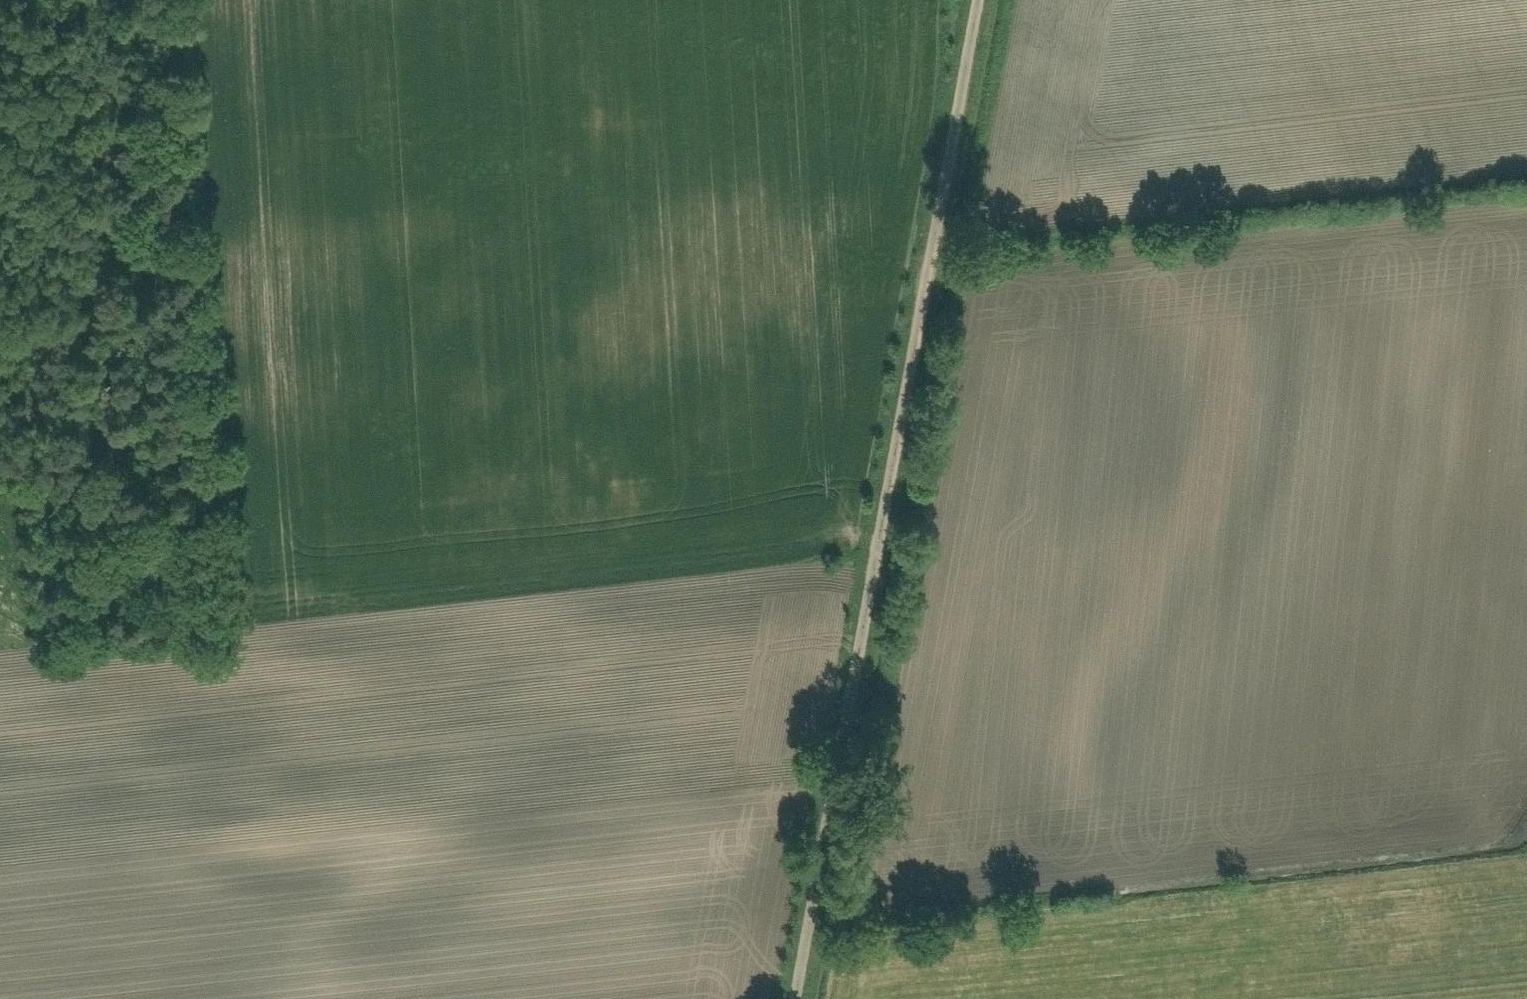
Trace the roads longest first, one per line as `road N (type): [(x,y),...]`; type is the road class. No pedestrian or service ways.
road 1 (unclassified): [(790,998),(972,0)]

